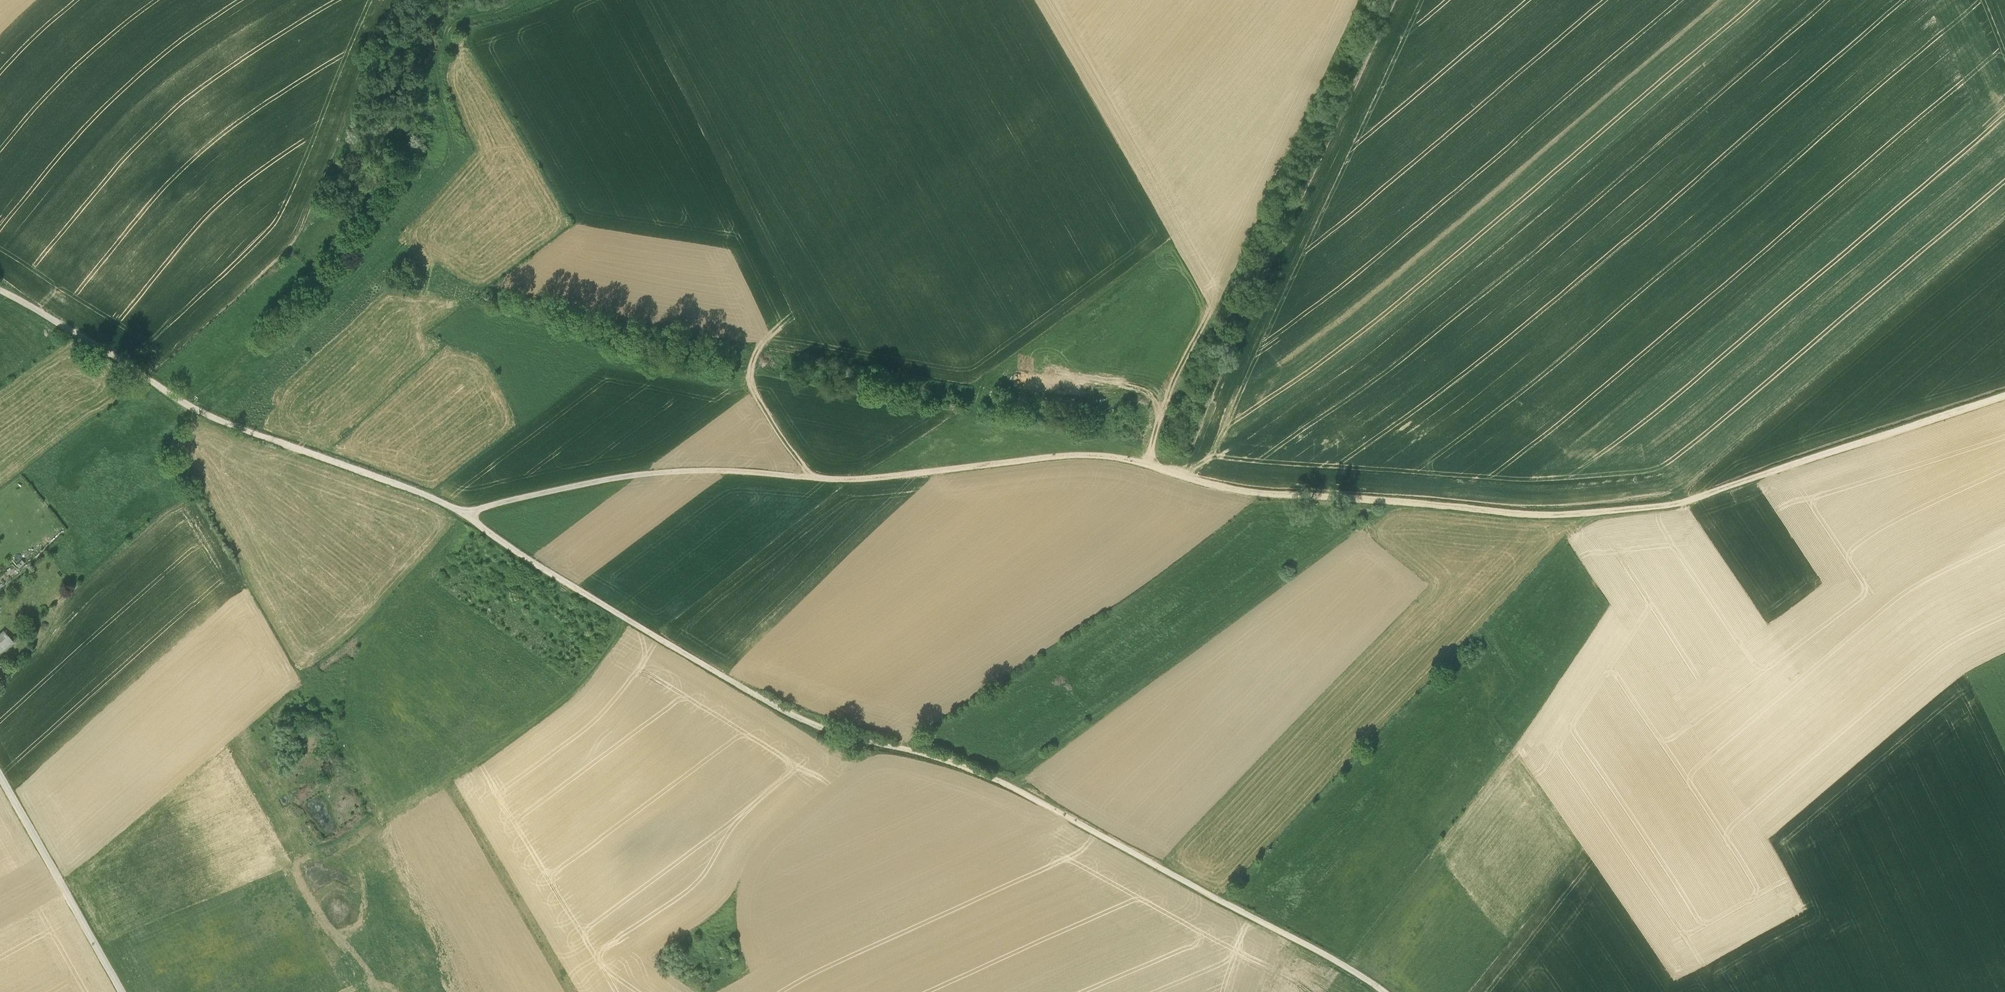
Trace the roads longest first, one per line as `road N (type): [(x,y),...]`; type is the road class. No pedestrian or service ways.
road 1 (track): [(472,511),(651,468),(849,478),(1084,454),(1228,487),(1580,512),(1679,502),(2004,395)]
road 2 (track): [(1002,783),(778,704),(472,511)]
road 3 (track): [(472,511),(417,483),(206,408),(0,288)]
road 4 (track): [(1002,783),(1388,991)]
road 5 (unclassified): [(121,991),(0,775)]
road 6 (track): [(813,475),(752,380),(767,339),(794,318)]

